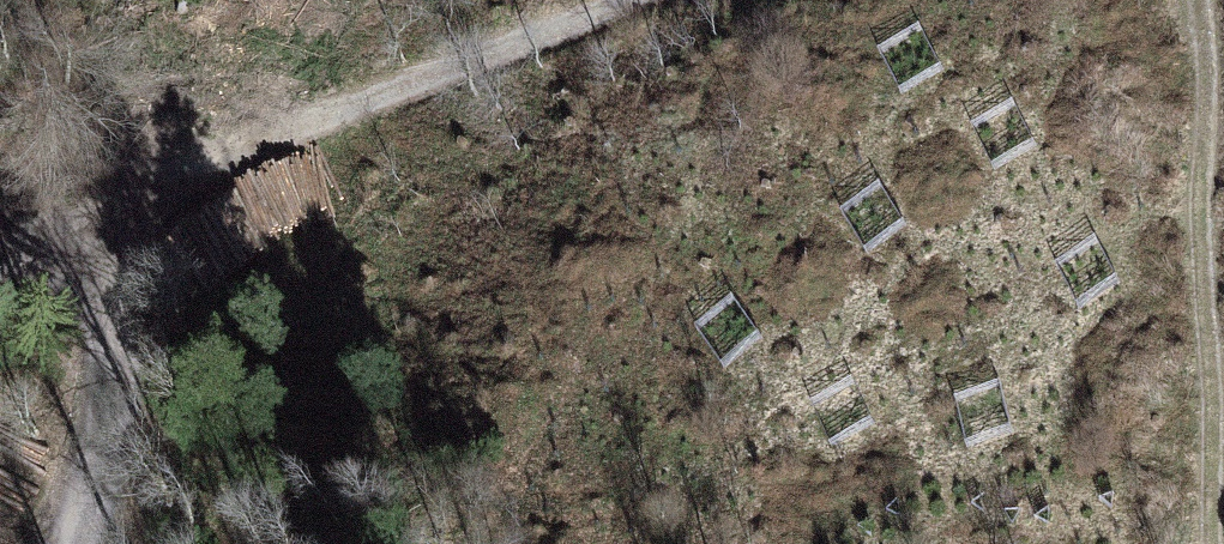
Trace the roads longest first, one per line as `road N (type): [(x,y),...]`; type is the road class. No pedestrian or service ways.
road 1 (track): [(66,251),(191,182),(639,0)]
road 2 (track): [(1195,0),(1218,543)]
road 3 (track): [(57,543),(112,445),(102,318),(66,251),(0,238)]

